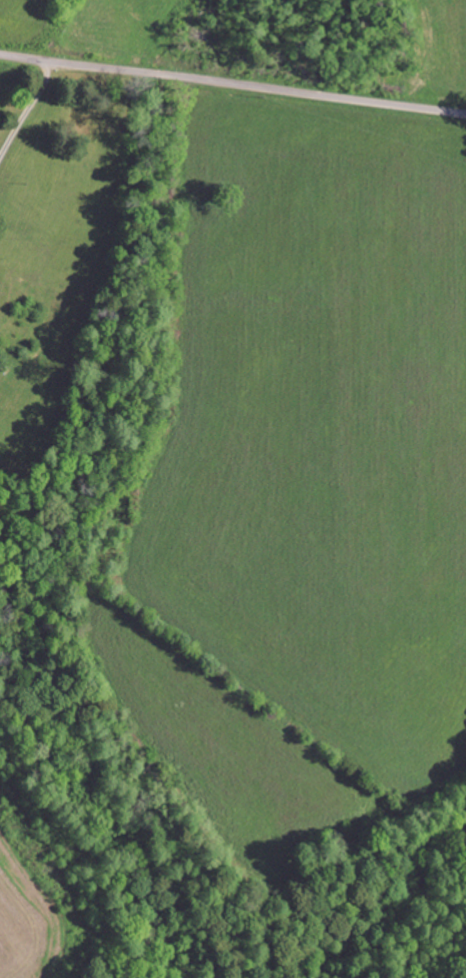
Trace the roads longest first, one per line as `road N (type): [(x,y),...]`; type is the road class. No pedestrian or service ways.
road 1 (residential): [(465,117),(0,56)]

